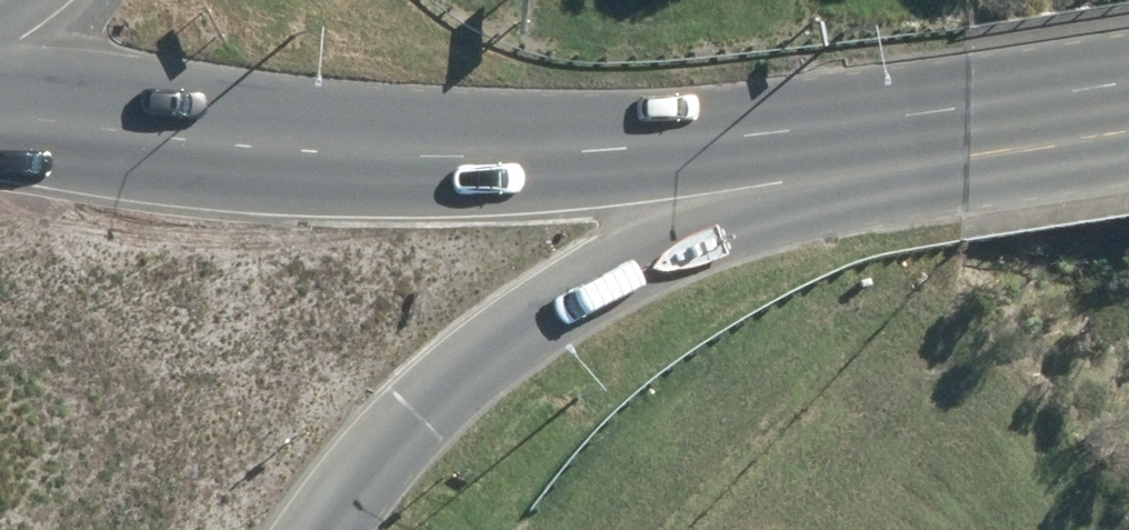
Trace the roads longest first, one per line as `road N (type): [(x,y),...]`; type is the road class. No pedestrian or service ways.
road 1 (primary): [(0,118),(203,144),(450,157),(765,135),(1128,82)]
road 2 (primary): [(1128,159),(747,224),(664,251),(503,344),(424,412),(328,529)]

